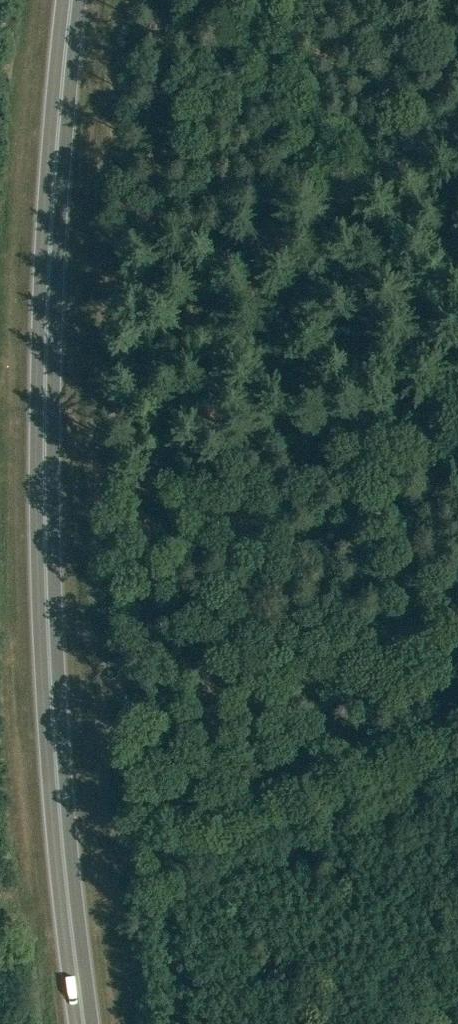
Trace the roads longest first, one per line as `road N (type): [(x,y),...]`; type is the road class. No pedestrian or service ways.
road 1 (trunk): [(83,1023),(52,728),(44,557),(43,385),(73,0)]

